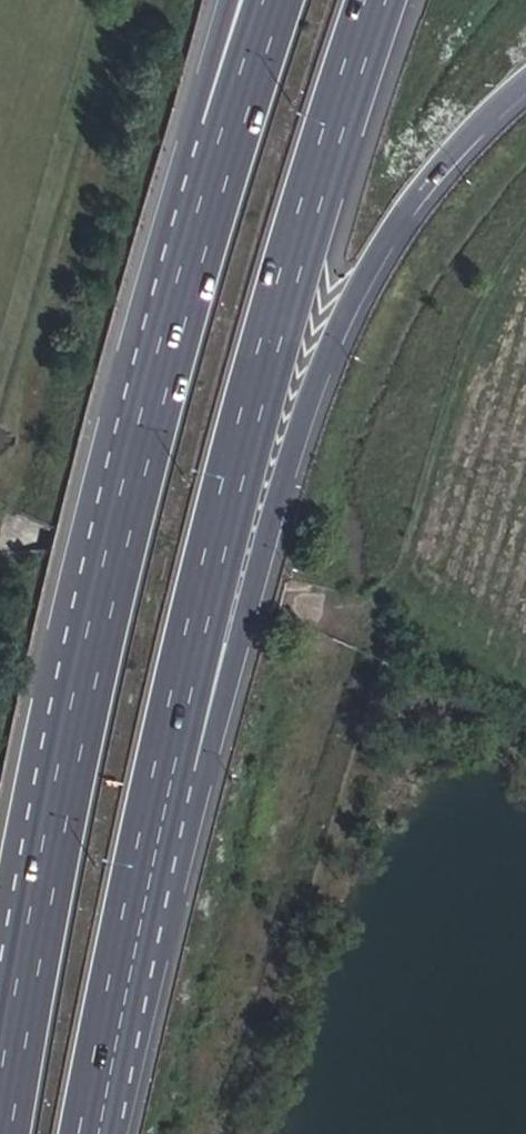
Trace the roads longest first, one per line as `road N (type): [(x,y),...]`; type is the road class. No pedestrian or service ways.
road 1 (motorway): [(231,135),(119,535),(0,1133)]
road 2 (motorway): [(99,1133),(160,820),(245,472)]
road 3 (motorway): [(245,472),(377,0)]
road 4 (motorway): [(245,472),(457,149),(525,90)]
road 5 (track): [(399,588),(348,605),(284,597),(0,531)]
road 6 (motorway): [(276,0),(231,135)]
road 7 (motorway): [(230,0),(217,52),(231,135)]

